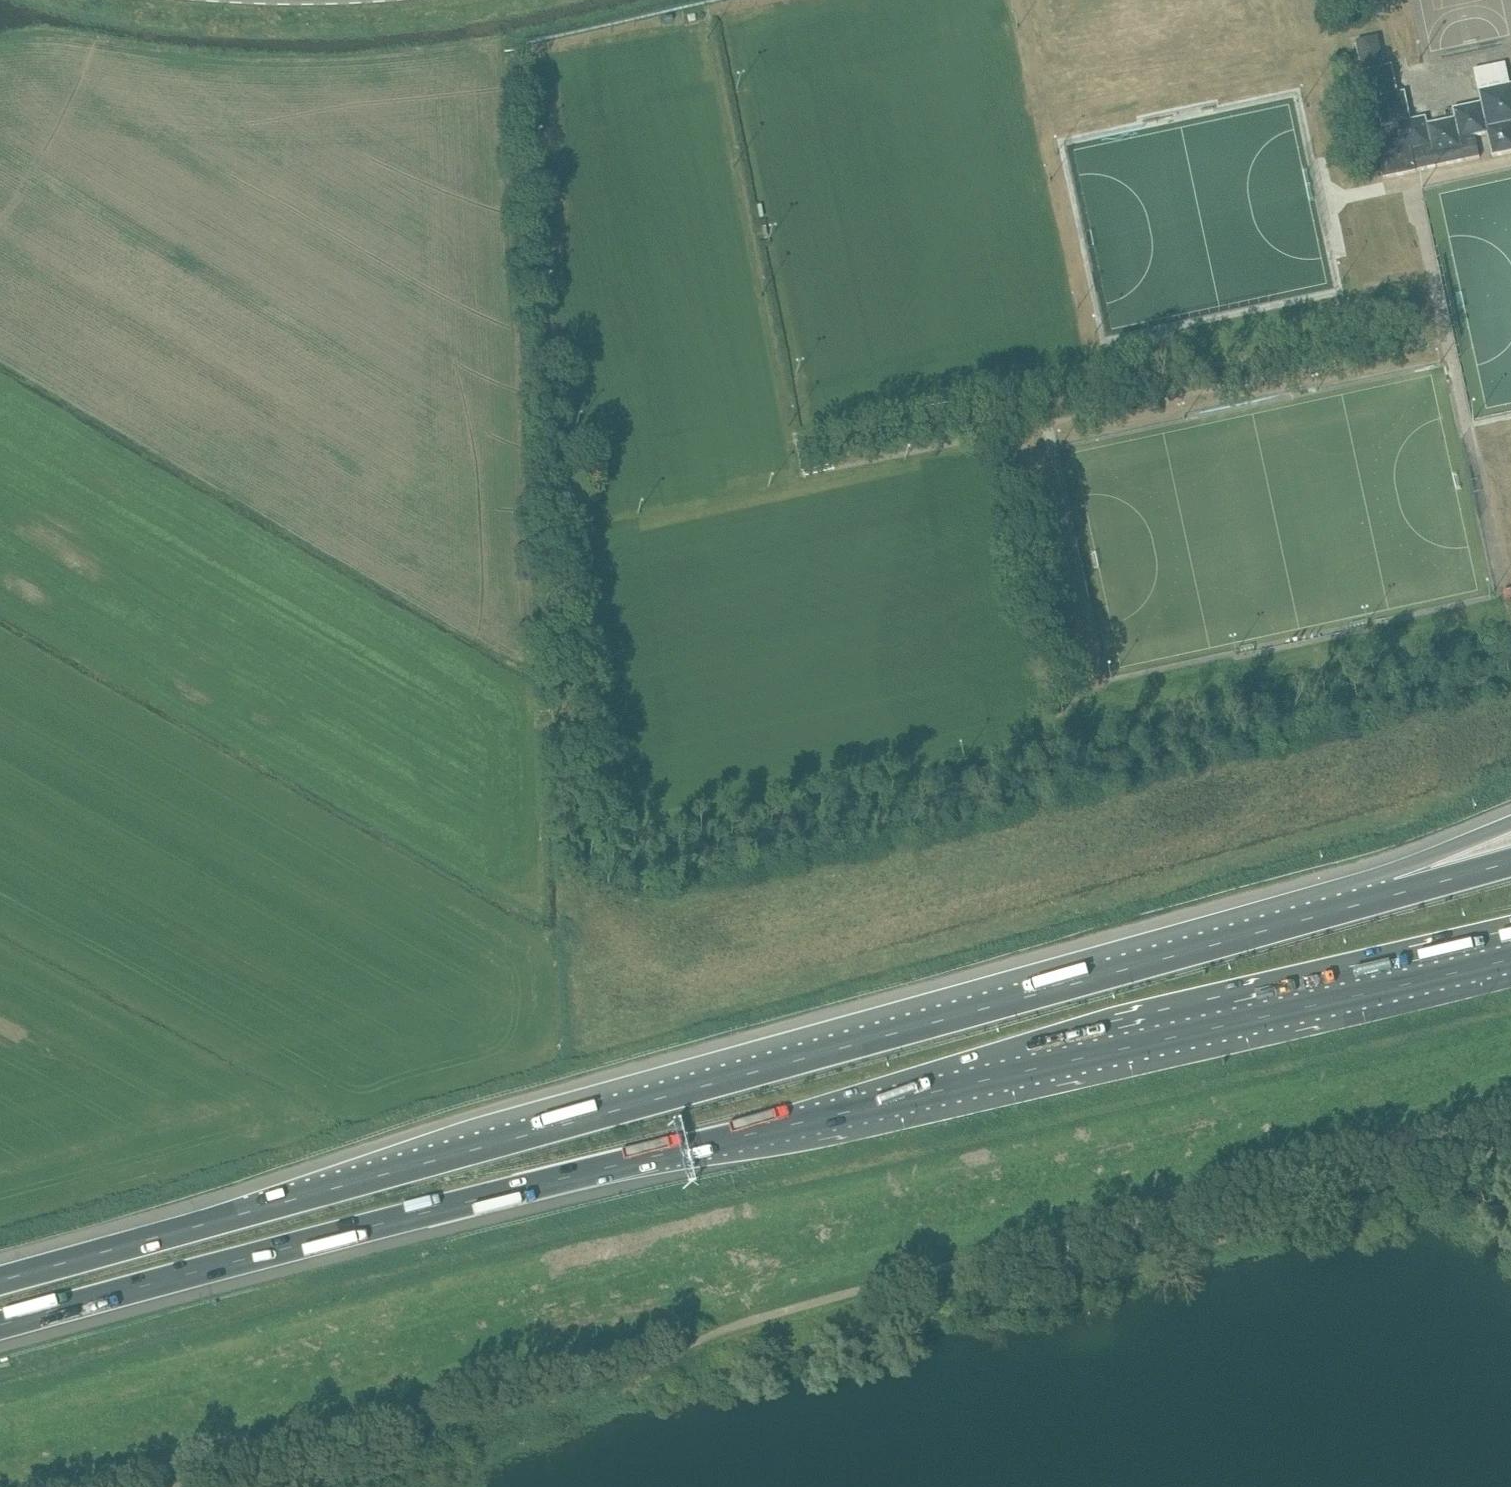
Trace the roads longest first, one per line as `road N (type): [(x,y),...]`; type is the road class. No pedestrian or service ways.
road 1 (motorway): [(0,1324),(485,1198),(1510,911)]
road 2 (motorway): [(0,1378),(216,1331),(1510,981)]
road 3 (motorway): [(1419,886),(0,1280)]

